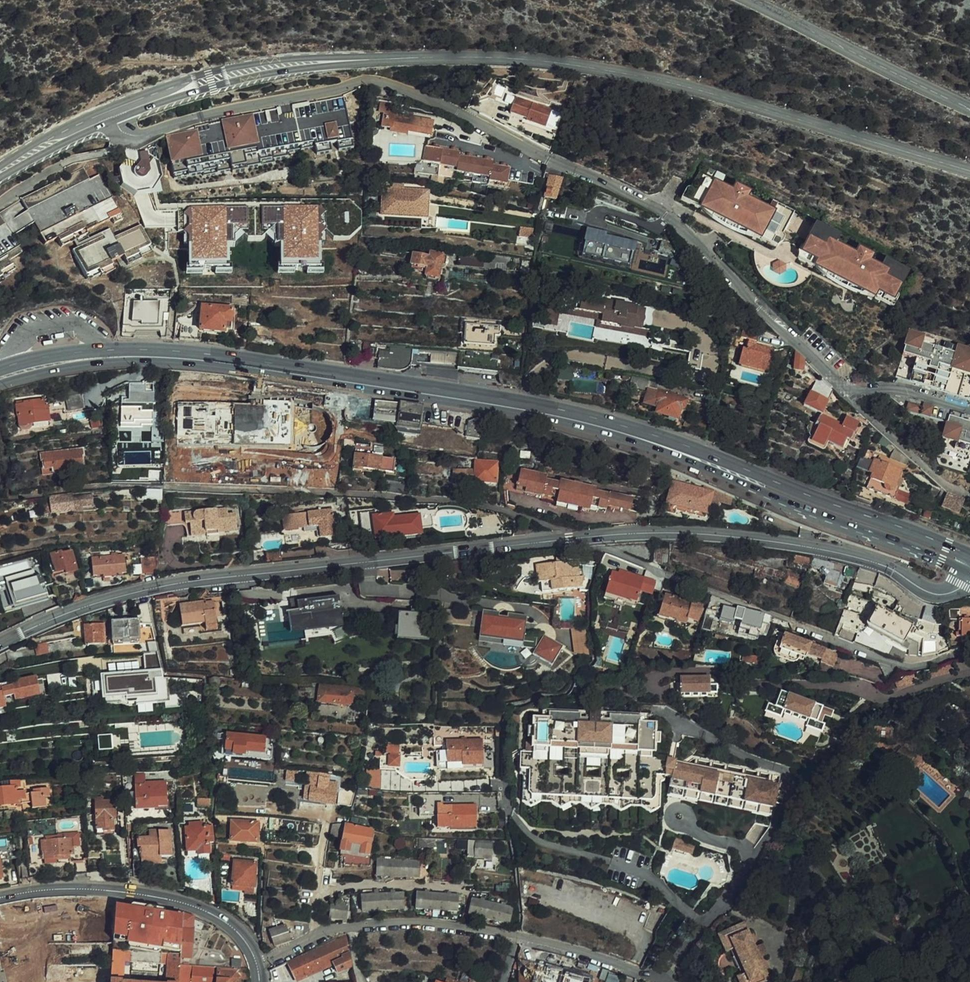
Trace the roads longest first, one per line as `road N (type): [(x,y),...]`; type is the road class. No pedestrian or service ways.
road 1 (residential): [(969,498),(932,476),(665,217),(445,108),(369,80),(147,136),(121,132),(112,112)]
road 2 (tertiary): [(112,112),(211,78),(302,62),(542,63),(707,92),(969,171)]
road 3 (primary): [(49,365),(169,357),(436,395),(591,424),(726,471)]
road 4 (tertiary): [(0,643),(154,587),(562,540)]
road 5 (residential): [(667,981),(512,934),(417,922),(337,930),(259,960)]
road 6 (residential): [(171,488),(487,504),(555,528),(562,540)]
road 7 (tertiary): [(590,538),(721,536),(877,564)]
road 8 (tertiary): [(259,960),(229,924),(184,903),(87,888),(0,898)]
road 9 (primary): [(969,557),(726,471)]
road 10 (primary): [(726,471),(963,572)]
road 11 (tertiary): [(969,108),(745,0)]
road 12 (residential): [(791,623),(892,667),(969,651)]
road 13 (residential): [(590,538),(593,546),(727,599)]
road 14 (tertiary): [(0,171),(112,112)]

